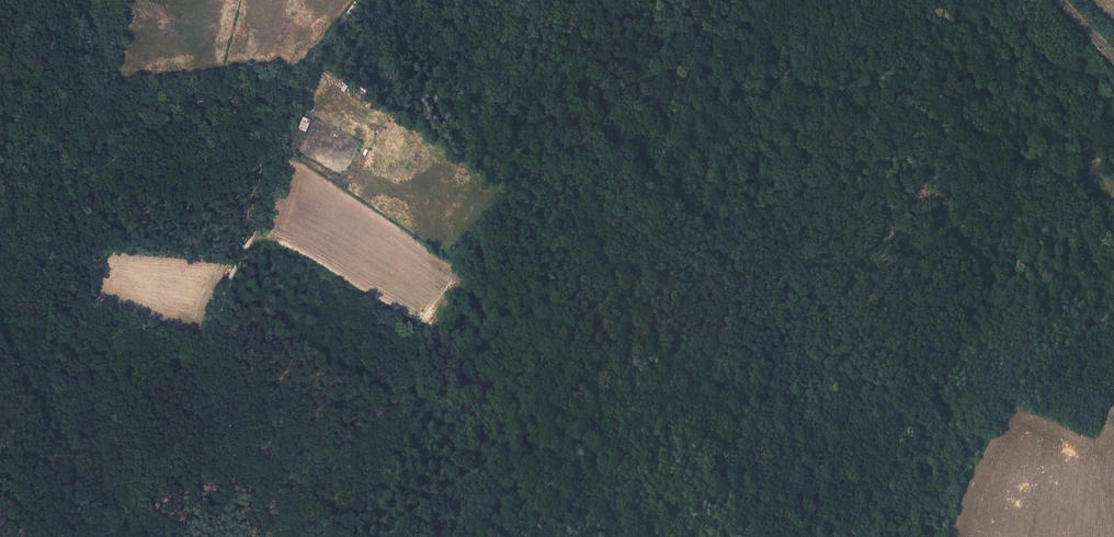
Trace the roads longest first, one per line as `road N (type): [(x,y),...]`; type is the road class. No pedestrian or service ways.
road 1 (track): [(210,373),(217,309),(255,227),(310,64),(354,0)]
road 2 (track): [(344,536),(221,400),(210,373)]
road 3 (unclassified): [(1113,271),(1055,204),(1048,180),(1113,132)]

